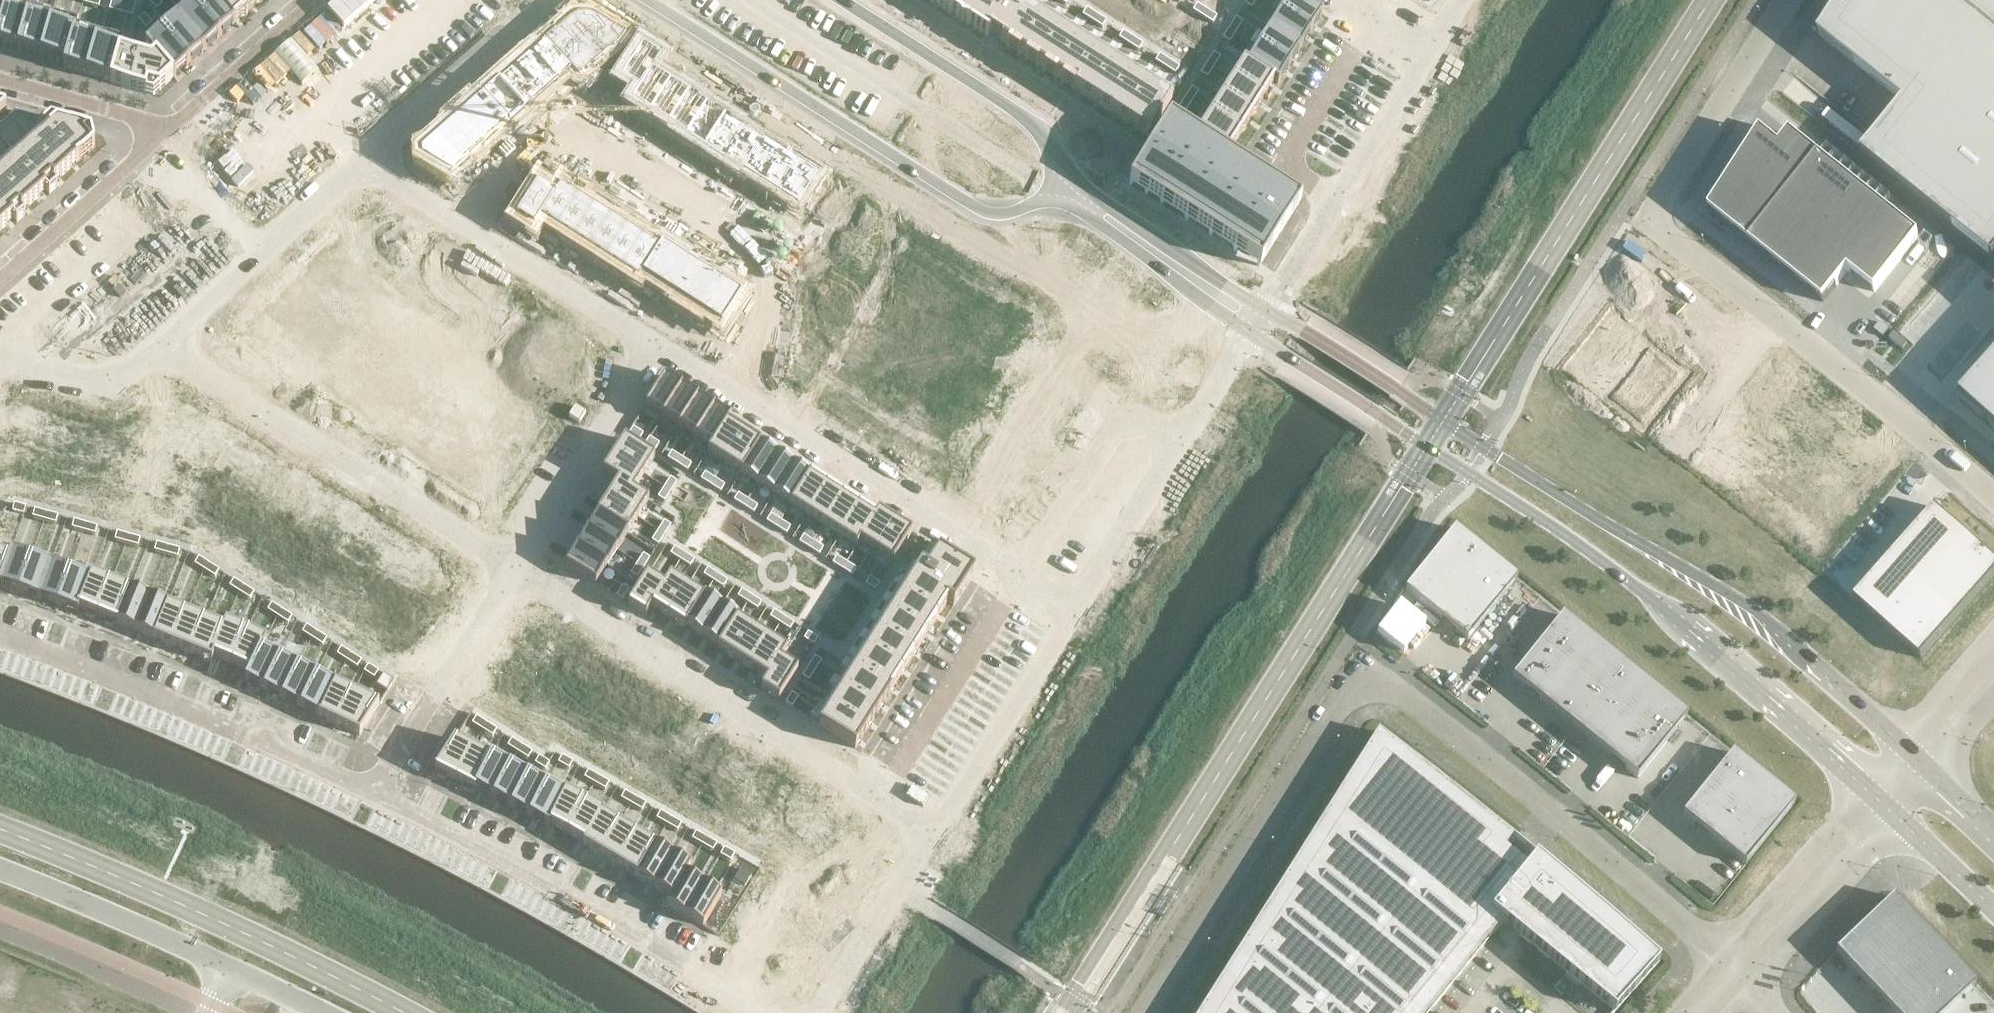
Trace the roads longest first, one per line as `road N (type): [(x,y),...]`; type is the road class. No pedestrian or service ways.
road 1 (unclassified): [(1727,959),(1410,700),(1370,684),(1334,706),(1146,1012)]
road 2 (tertiary): [(1902,746),(1747,606),(1268,312)]
road 3 (tertiary): [(1253,335),(1575,541),(1685,625),(1869,790)]
road 4 (unclassified): [(1993,504),(1668,231),(1664,188),(1782,0)]
road 5 (tertiary): [(641,0),(978,208),(1011,209),(1059,187)]
road 6 (residential): [(1015,586),(652,340)]
road 7 (residential): [(516,569),(880,796)]
road 8 (residential): [(165,346),(516,569)]
road 9 (residential): [(377,801),(579,914),(733,1012)]
road 10 (residential): [(0,647),(377,801)]
road 11 (residential): [(1071,621),(1253,335)]
road 12 (residential): [(652,340),(364,164)]
road 13 (tertiary): [(1059,187),(1057,159),(1029,117),(850,0)]
road 14 (residential): [(516,569),(377,801)]
road 15 (residential): [(165,346),(364,164)]
road 16 (residential): [(652,340),(516,569)]
road 17 (residential): [(938,834),(1071,621)]
road 18 (residential): [(880,796),(1015,586)]
road 19 (unclassified): [(229,968),(0,870)]
road 20 (residential): [(364,164),(538,0)]
road 21 (residential): [(810,1012),(853,980),(938,834)]
road 22 (residential): [(1376,24),(1287,158),(1339,191)]
road 23 (unclassified): [(1746,978),(1898,817)]
road 24 (unclassified): [(1869,790),(1727,959)]
road 25 (residential): [(308,0),(149,142)]
road 26 (residential): [(149,142),(0,272)]
road 27 (residential): [(0,361),(111,391),(165,346)]
road 28 (residential): [(149,142),(117,115),(0,85)]
road 29 (residential): [(1425,54),(1339,191)]
road 30 (residential): [(1339,191),(1268,312)]
road 31 (unclassified): [(1993,645),(1902,746)]
road 32 (tertiary): [(1898,817),(1993,911)]
road 33 (tertiary): [(1160,254),(1253,335)]
road 34 (tertiary): [(1268,312),(1160,254)]
road 35 (tertiary): [(1160,254),(1059,187)]

